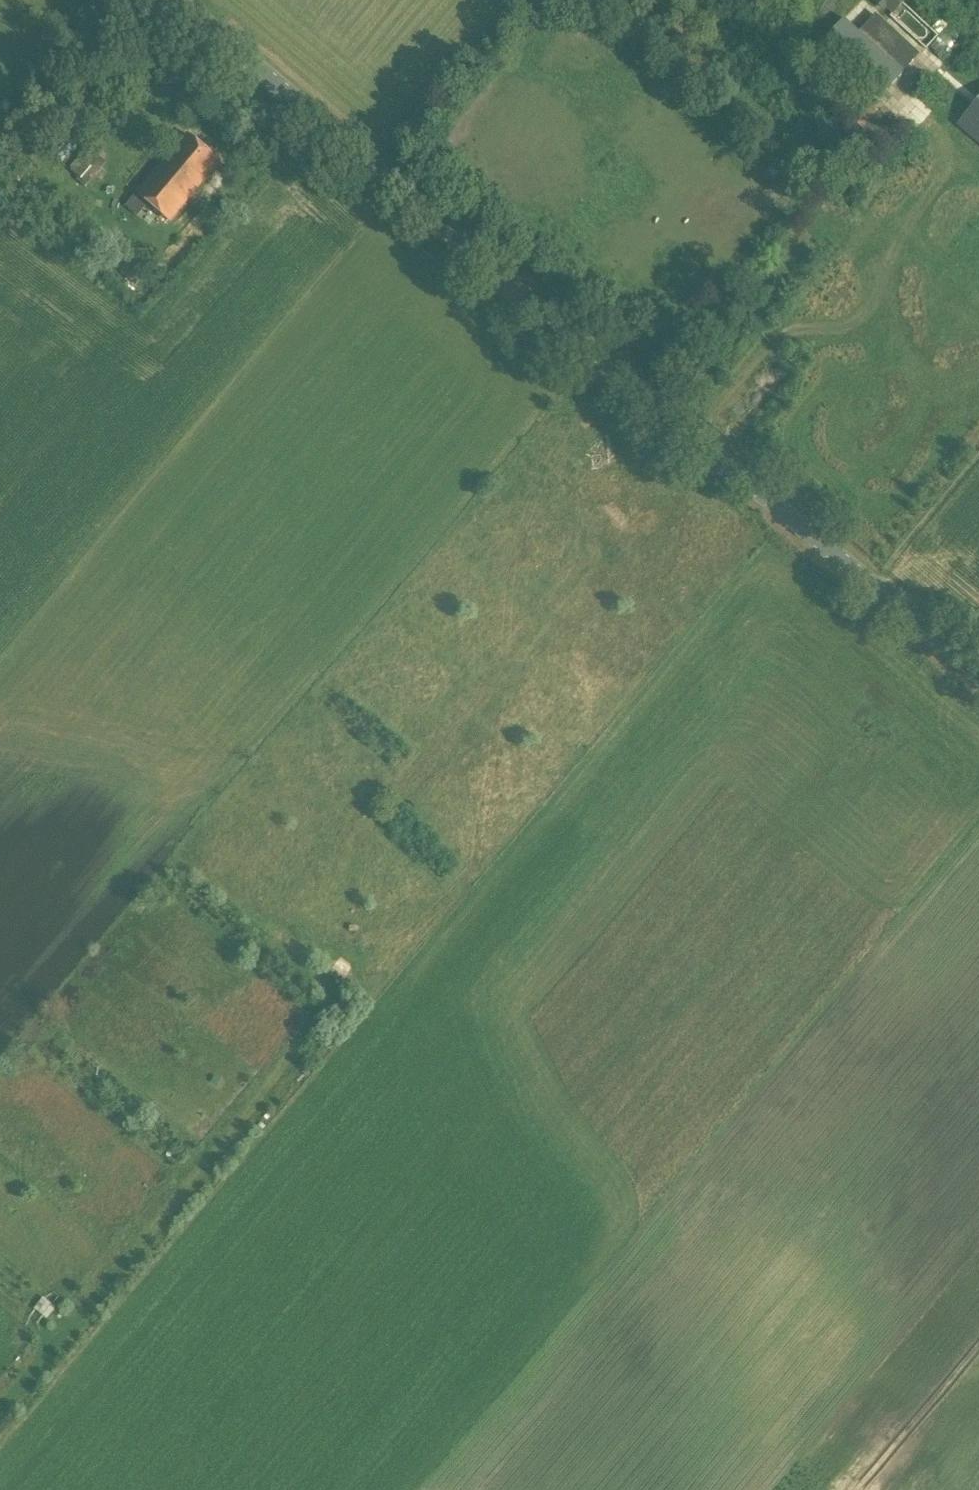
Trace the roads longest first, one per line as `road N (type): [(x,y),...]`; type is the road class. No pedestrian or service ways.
road 1 (unclassified): [(978,672),(179,0)]

